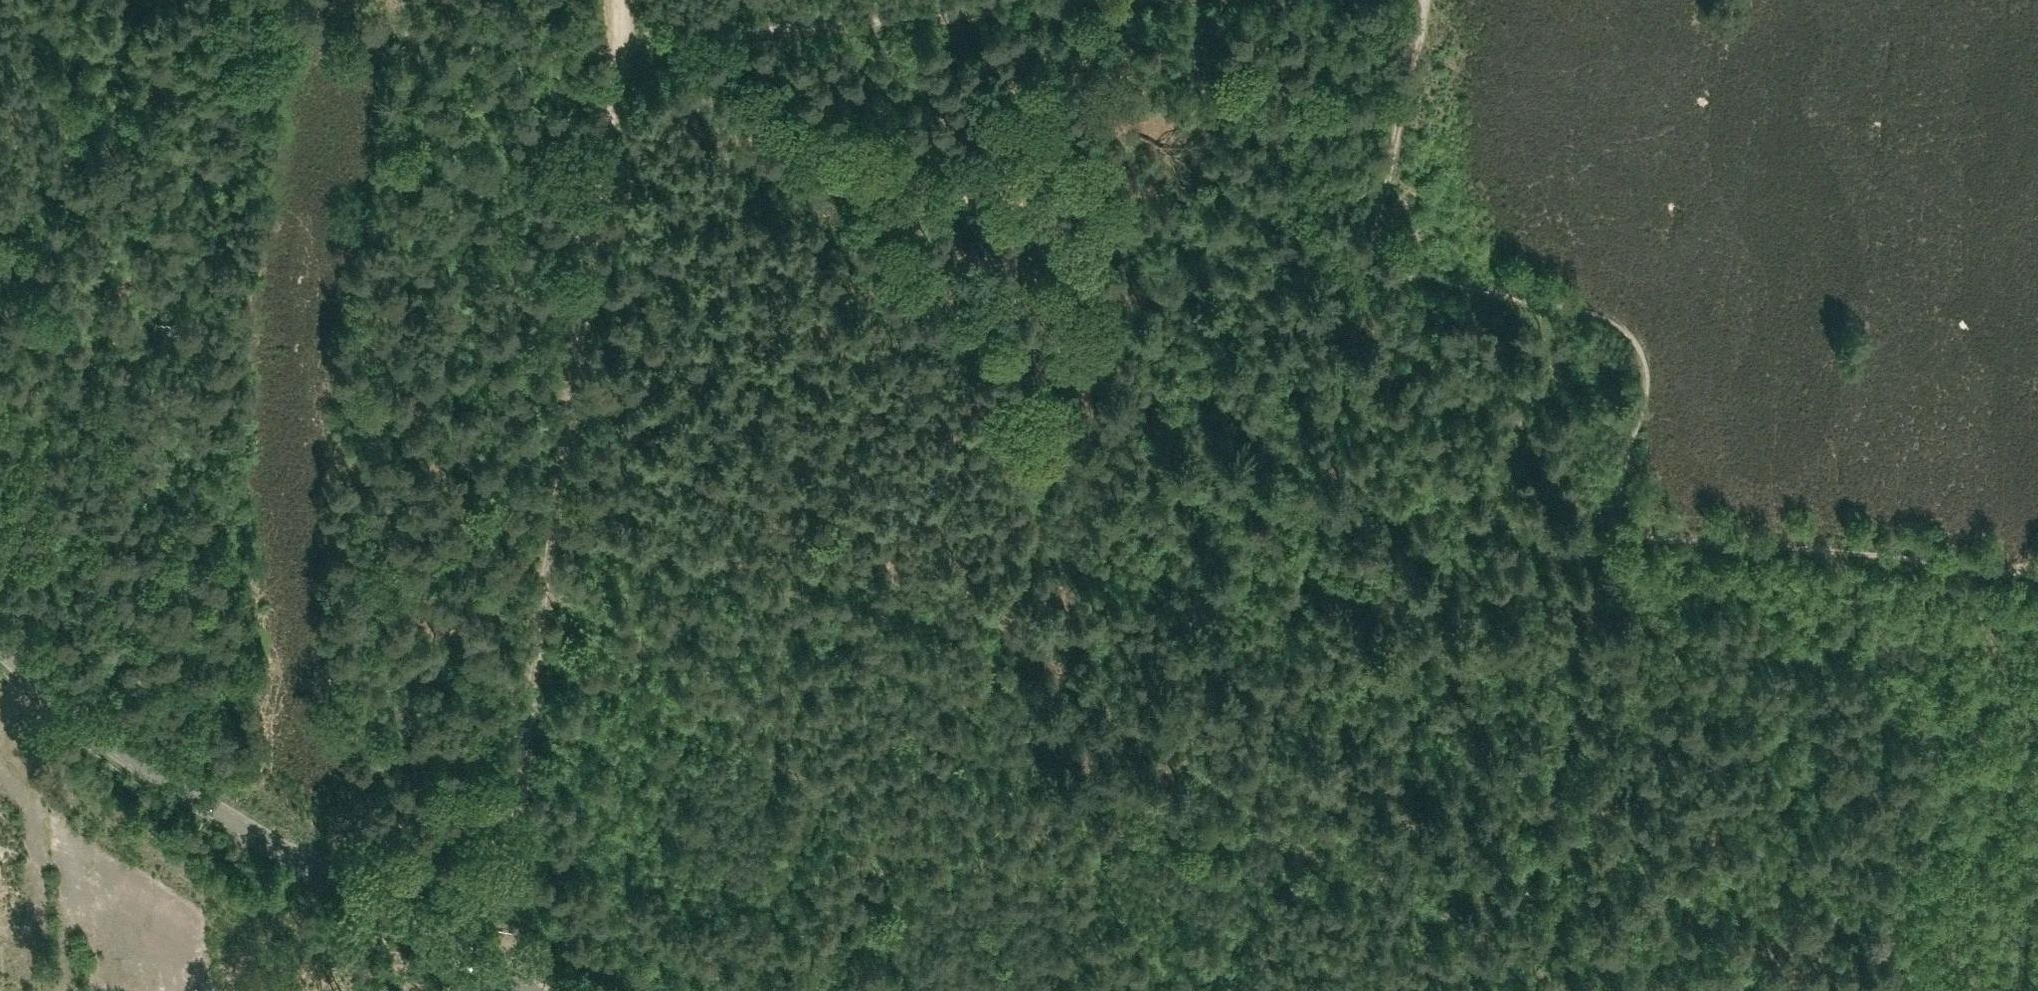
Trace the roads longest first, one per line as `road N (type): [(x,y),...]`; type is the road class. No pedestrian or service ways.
road 1 (track): [(622,46),(479,963)]
road 2 (tertiary): [(527,990),(235,826),(138,761),(0,647)]
road 3 (track): [(1177,0),(622,46)]

